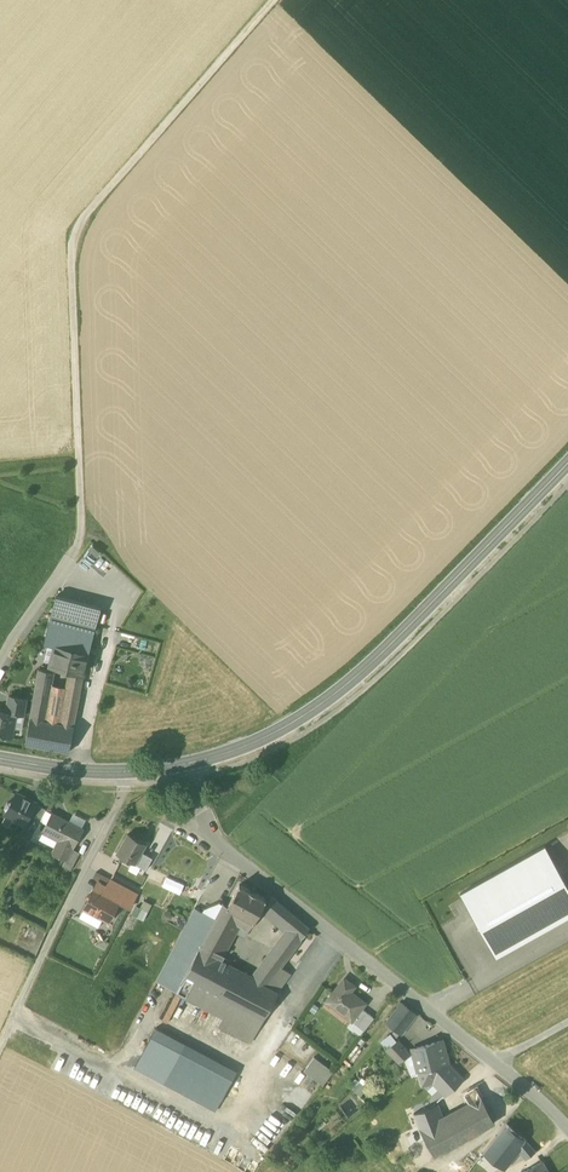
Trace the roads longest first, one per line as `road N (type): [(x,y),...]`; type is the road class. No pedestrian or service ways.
road 1 (track): [(274,0),(72,232),(80,547),(0,668)]
road 2 (residential): [(567,1128),(497,1061),(225,845),(190,764)]
road 3 (tertiary): [(190,764),(266,738),(339,692),(567,461)]
road 4 (residential): [(12,1021),(130,772)]
road 5 (tertiary): [(0,758),(130,772)]

